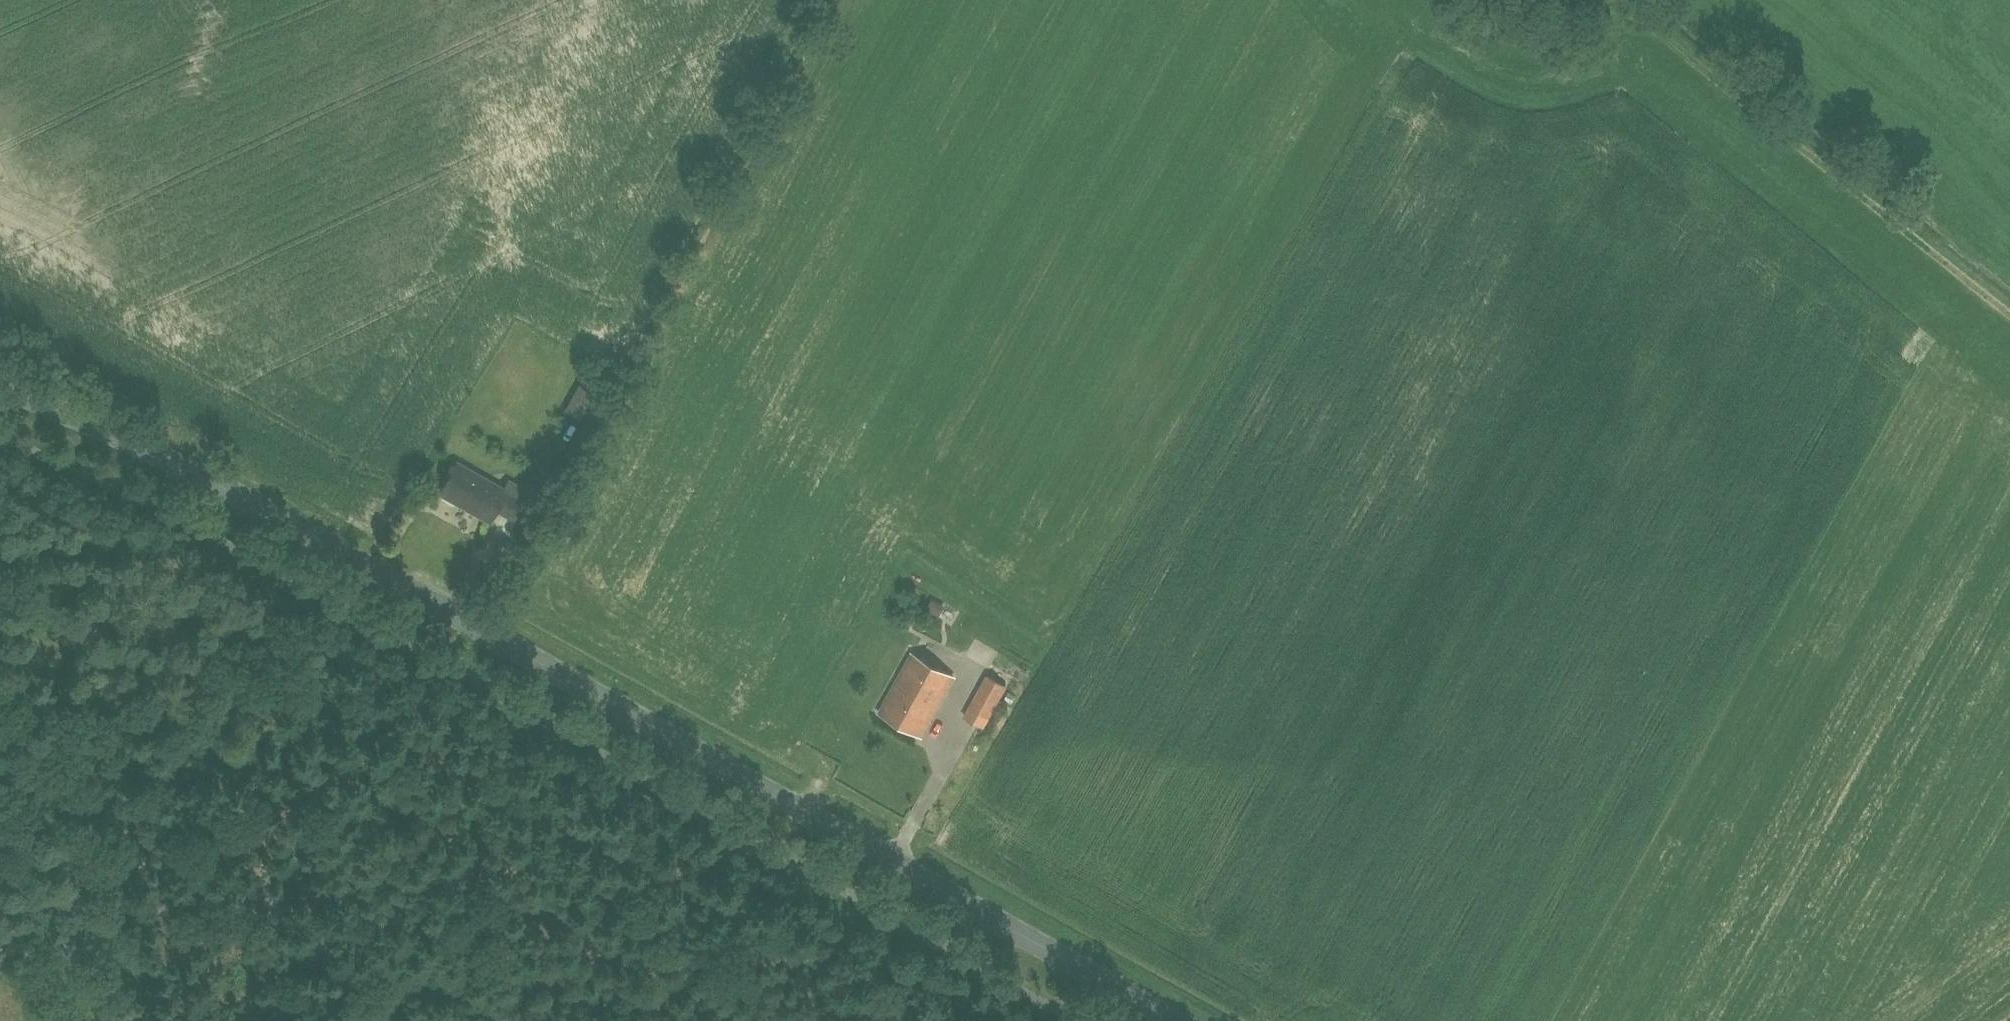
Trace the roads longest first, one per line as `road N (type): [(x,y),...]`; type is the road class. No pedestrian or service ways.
road 1 (secondary): [(1176,1020),(278,516),(0,386)]
road 2 (track): [(1624,0),(2009,312)]
road 3 (track): [(143,1020),(0,721)]
road 4 (track): [(378,1020),(399,995),(445,980),(506,1020)]

